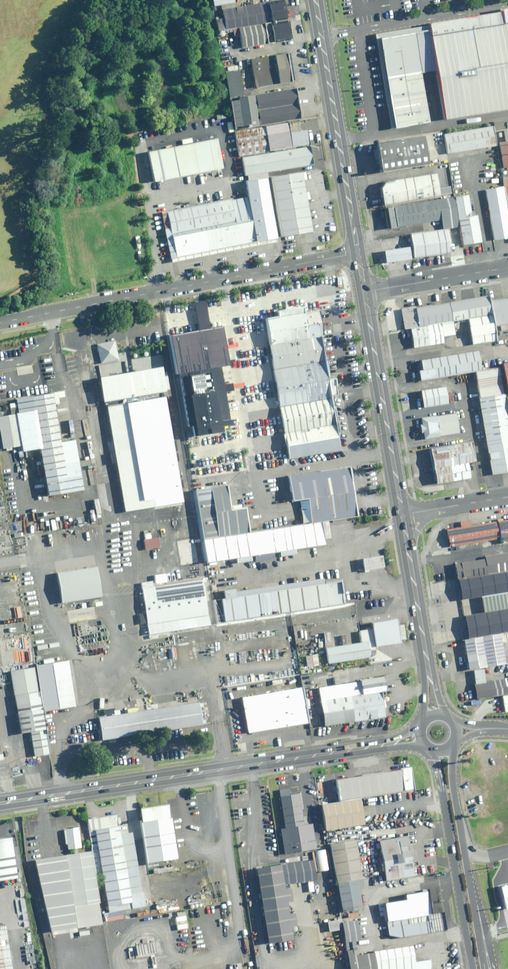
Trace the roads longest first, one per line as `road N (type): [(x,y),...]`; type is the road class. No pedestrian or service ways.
road 1 (tertiary): [(0,803),(385,745)]
road 2 (residential): [(360,253),(0,323)]
road 3 (secondary): [(315,0),(360,253)]
road 4 (secondary): [(367,290),(403,516)]
road 5 (secondary): [(473,968),(439,775),(427,749)]
road 6 (secondary): [(403,516),(429,675)]
road 7 (secondary): [(452,745),(471,891)]
road 8 (residential): [(507,268),(367,290)]

